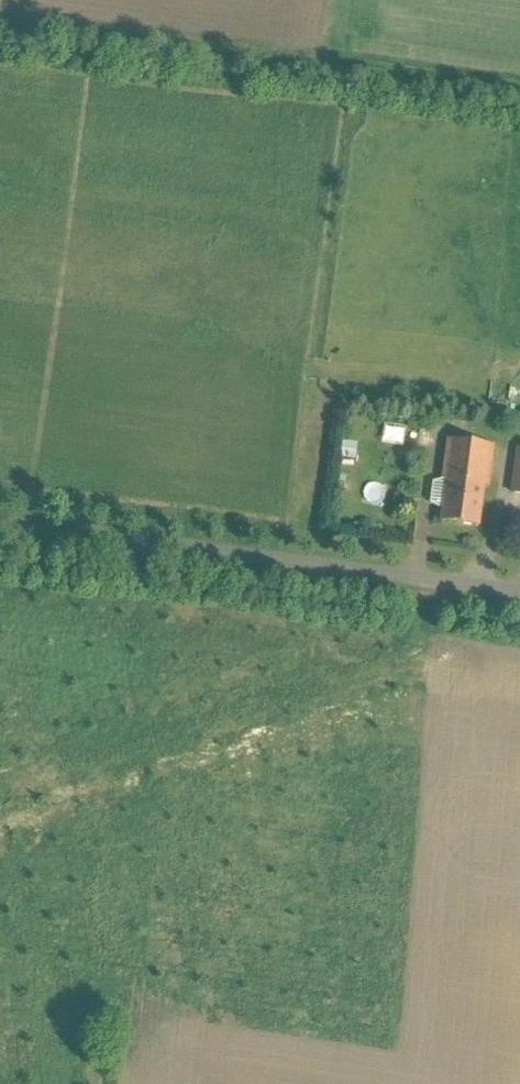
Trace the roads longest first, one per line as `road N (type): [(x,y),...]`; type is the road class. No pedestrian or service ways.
road 1 (residential): [(0,520),(519,586)]

